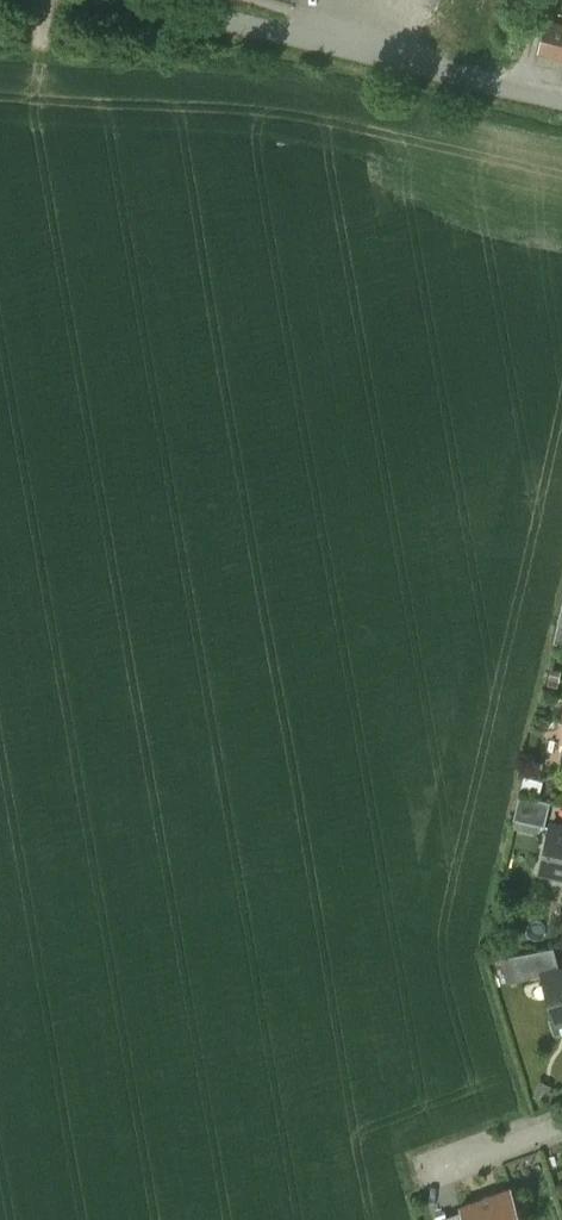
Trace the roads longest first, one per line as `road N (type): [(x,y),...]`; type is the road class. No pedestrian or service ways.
road 1 (residential): [(561,102),(155,0)]
road 2 (residential): [(428,1170),(561,1120)]

